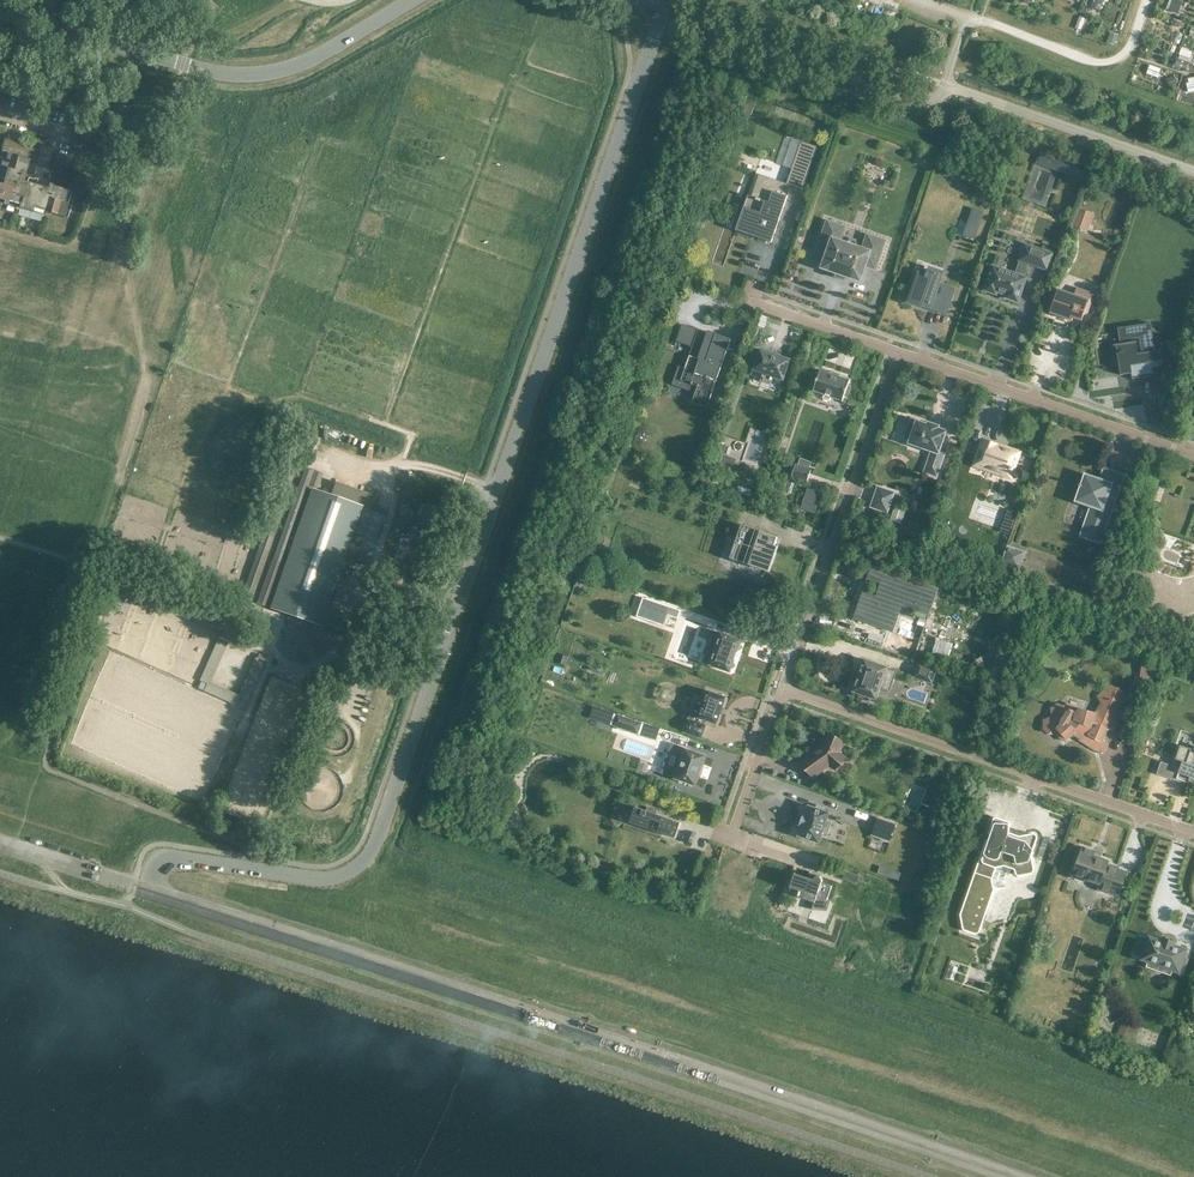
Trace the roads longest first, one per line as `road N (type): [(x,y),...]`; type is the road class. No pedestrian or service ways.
road 1 (tertiary): [(144,891),(162,858),(339,880),(362,871),(380,840),(655,44),(659,11)]
road 2 (tertiary): [(1019,1176),(144,891)]
road 3 (tertiary): [(417,0),(290,70),(239,75),(182,66),(0,9)]
road 4 (residential): [(1193,832),(785,689)]
road 5 (residential): [(785,689),(903,356)]
road 6 (residential): [(903,356),(1193,456)]
road 7 (unclassified): [(932,104),(659,11)]
road 8 (unclassified): [(1193,172),(947,85)]
road 9 (residential): [(730,842),(785,689)]
road 10 (residential): [(752,302),(903,356)]

